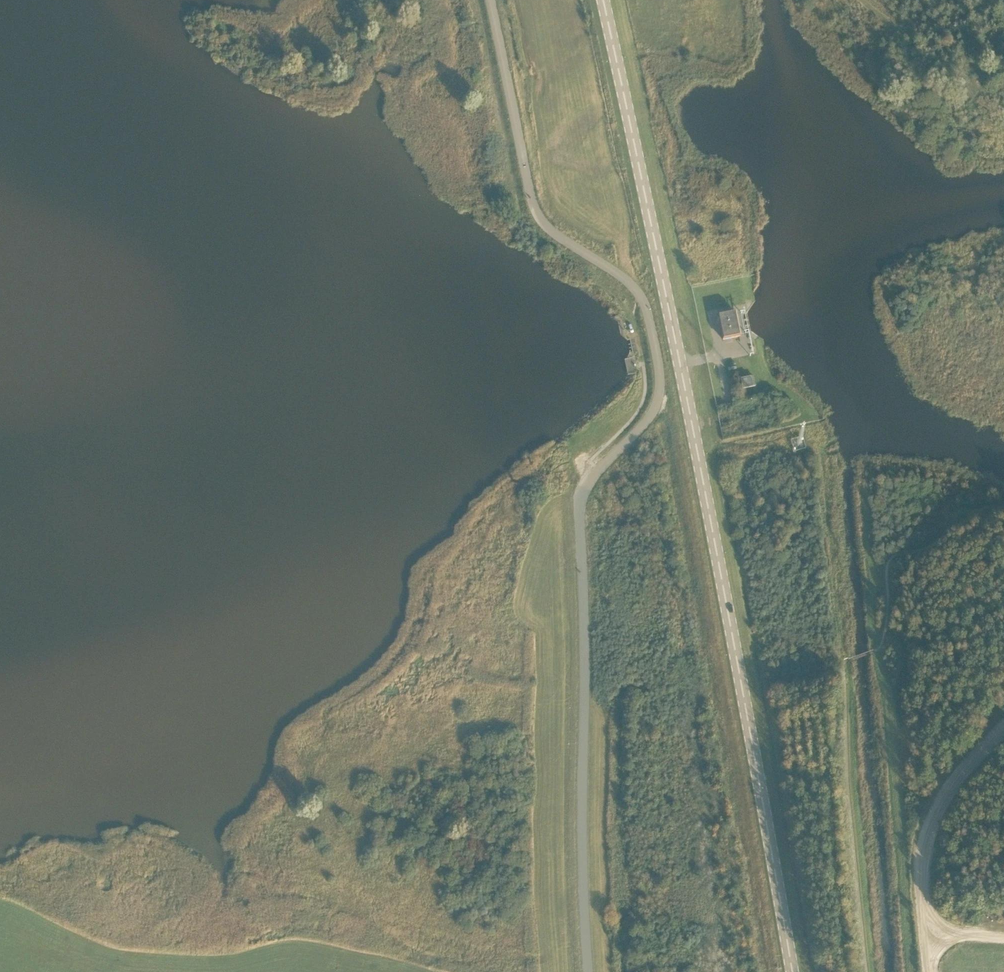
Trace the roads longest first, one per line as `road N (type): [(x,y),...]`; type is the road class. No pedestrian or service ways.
road 1 (unclassified): [(588,971),(580,503),(595,475),(651,414),(660,378),(634,288),(537,214),(491,0)]
road 2 (primary): [(791,971),(725,598),(602,0)]
road 3 (track): [(933,971),(923,844),(940,797)]

